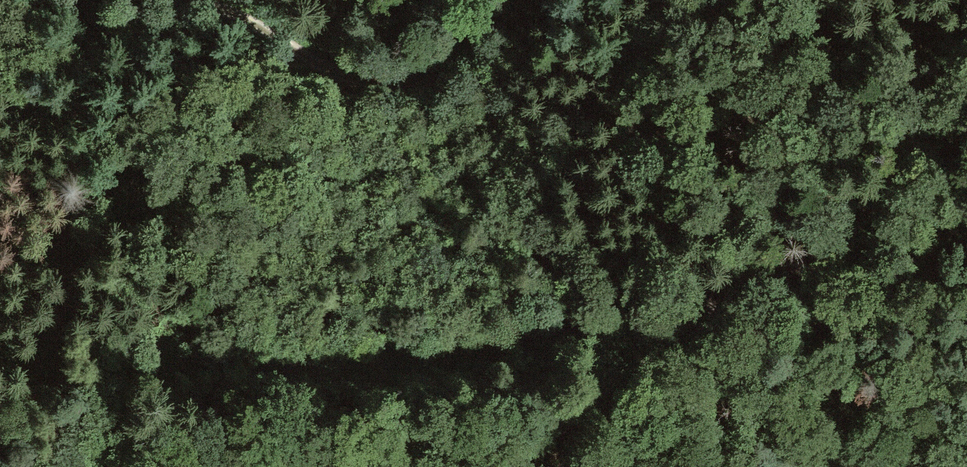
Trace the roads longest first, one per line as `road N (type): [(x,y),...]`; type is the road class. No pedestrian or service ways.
road 1 (track): [(0,399),(46,373),(206,333),(486,341),(663,332),(668,317),(842,249),(896,192),(966,77)]
road 2 (track): [(184,0),(231,10),(343,77),(399,89),(513,30),(528,0)]
road 3 (track): [(663,332),(526,466)]

